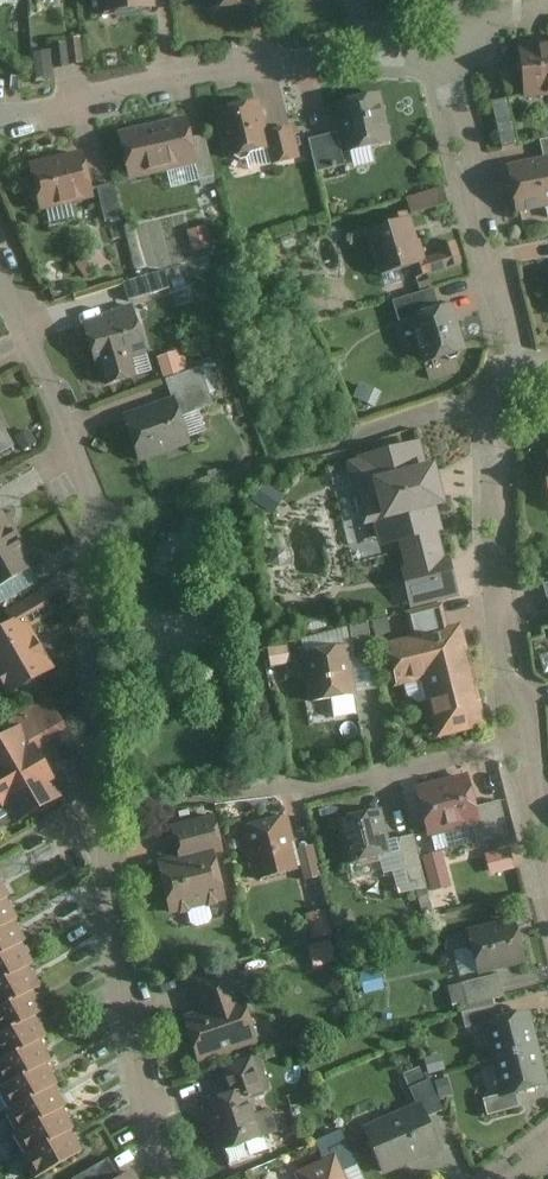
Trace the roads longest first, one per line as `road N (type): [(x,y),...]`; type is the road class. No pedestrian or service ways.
road 1 (residential): [(170,1178),(127,1009),(94,813),(92,504),(73,436),(0,277)]
road 2 (residential): [(0,119),(165,81),(336,55),(447,73)]
road 3 (residential): [(515,360),(487,401),(493,572),(507,679),(529,742)]
road 4 (residential): [(447,73),(515,360)]
road 5 (residential): [(529,742),(285,792)]
road 6 (residential): [(447,73),(501,21),(547,6)]

